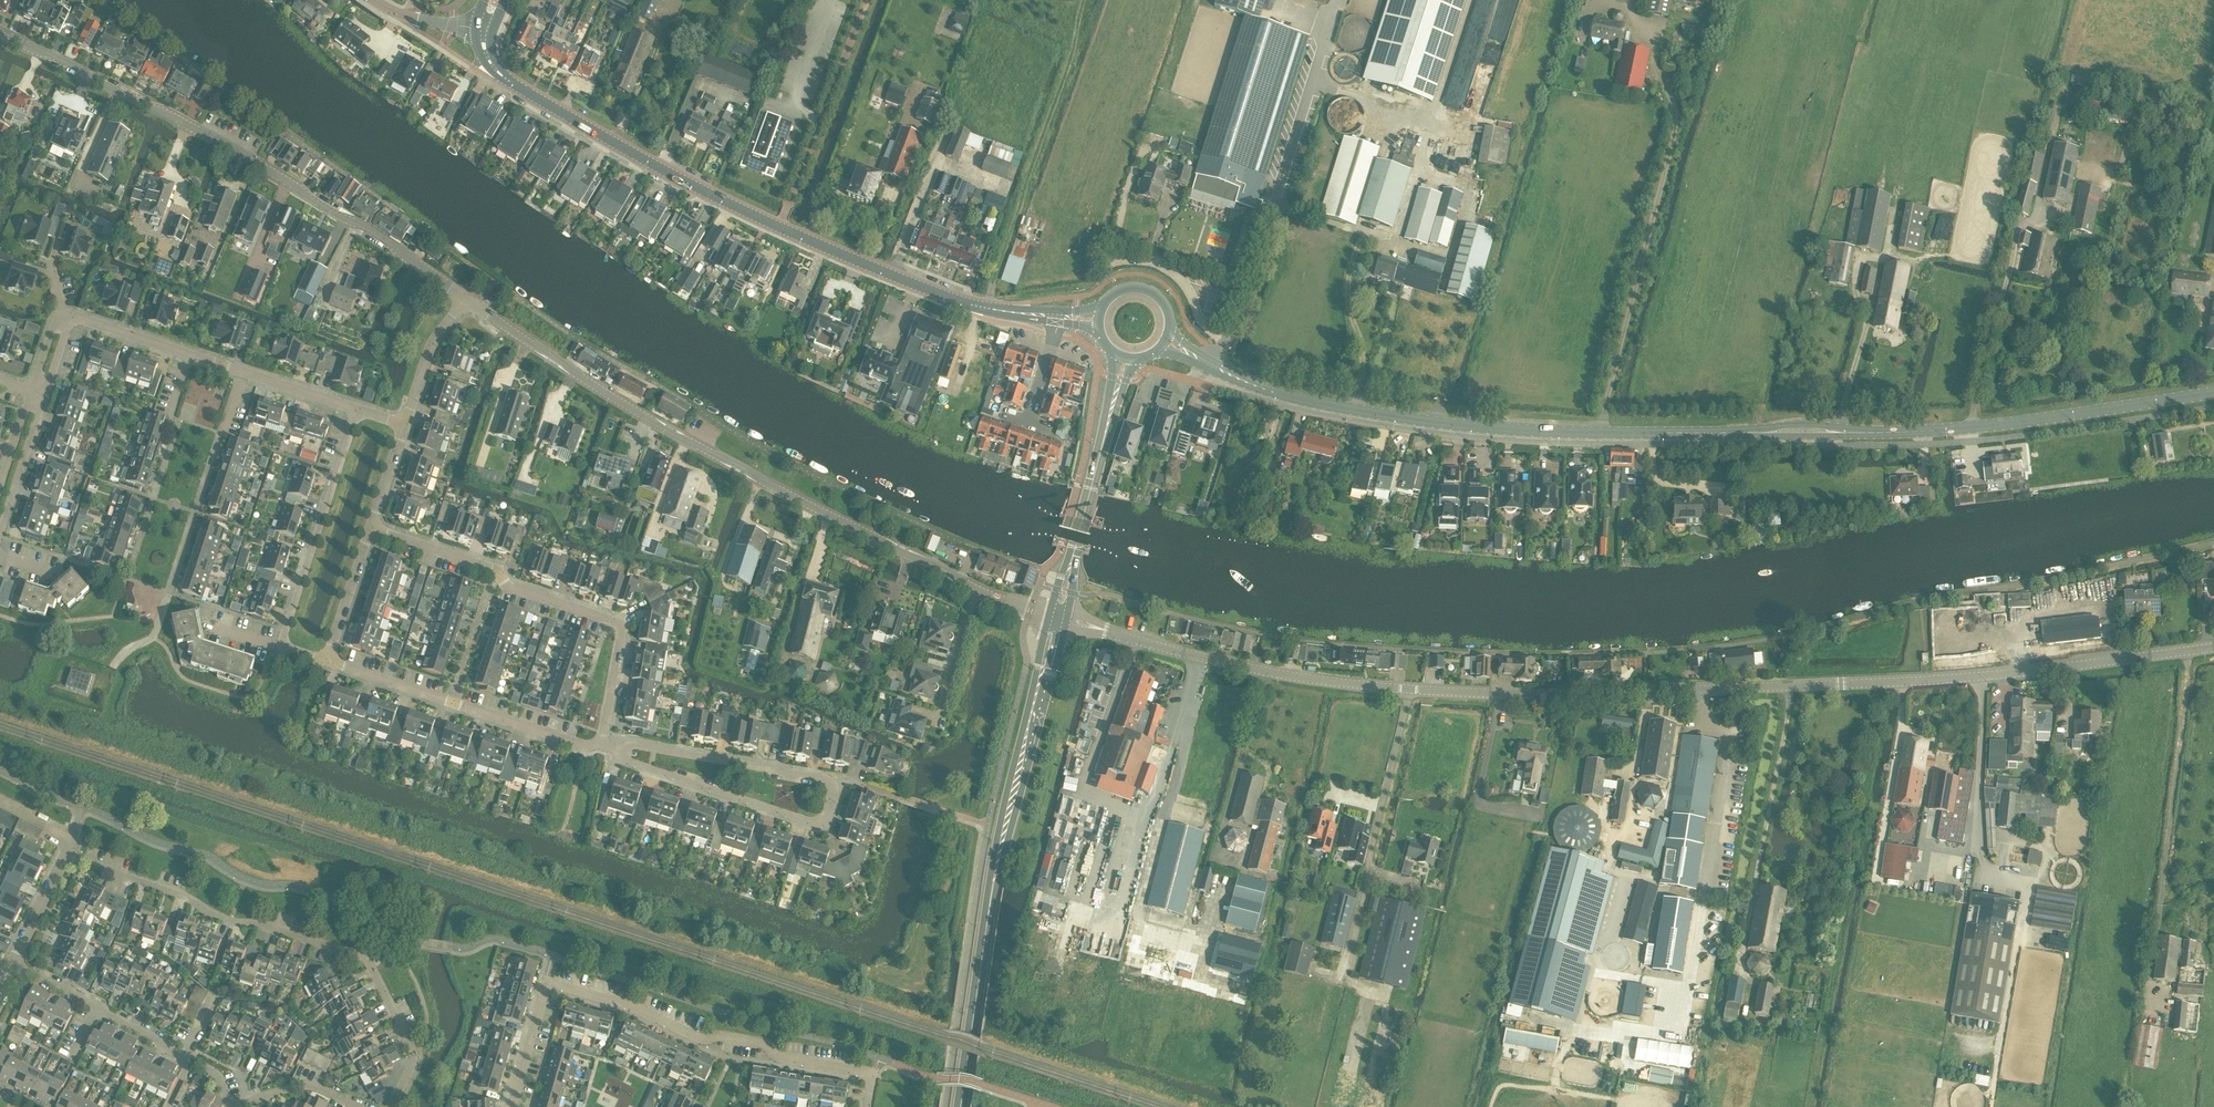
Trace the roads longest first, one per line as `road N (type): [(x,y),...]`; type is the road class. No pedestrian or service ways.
road 1 (tertiary): [(1064,622),(1266,673),(1555,694),(1908,680),(2213,647)]
road 2 (secondary): [(1099,320),(979,307),(776,224),(503,76),(488,59),(484,28)]
road 3 (tertiary): [(1048,617),(773,487),(464,300)]
road 4 (secondary): [(1598,434),(1917,432),(2213,392)]
road 5 (tertiary): [(464,300),(382,238),(228,144),(0,34)]
road 6 (residential): [(866,1106),(872,1071),(704,1040),(546,980),(512,1106)]
road 7 (residential): [(393,1106),(414,1050),(368,960),(231,922),(185,896),(66,856)]
road 8 (track): [(1598,434),(1676,124),(1634,0)]
road 9 (secondary): [(961,1106),(994,877),(1033,717)]
road 10 (secondary): [(1598,434),(1349,409),(1274,393),(1214,367)]
road 11 (residential): [(605,747),(622,625),(513,589),(496,569),(376,529)]
road 12 (track): [(1312,81),(1467,123),(1514,0)]
road 13 (residential): [(605,747),(327,661)]
road 14 (residential): [(617,750),(626,762),(818,825),(829,821),(838,794),(832,780)]
road 15 (residential): [(229,1106),(217,1075),(14,966)]
road 16 (residential): [(281,646),(357,410)]
road 17 (residential): [(832,780),(635,745),(617,750)]
road 18 (secondary): [(1073,555),(1125,358)]
road 19 (residential): [(0,539),(46,397)]
road 20 (residential): [(327,661),(376,529)]
road 21 (residential): [(409,427),(435,342),(464,300)]
road 22 (residential): [(358,1106),(299,1086),(231,1106)]
road 23 (residential): [(193,355),(75,317)]
road 24 (secondary): [(1166,341),(1169,314),(1145,290),(1118,292),(1099,320)]
road 25 (residential): [(14,966),(66,856)]
road 26 (residential): [(357,410),(243,372)]

